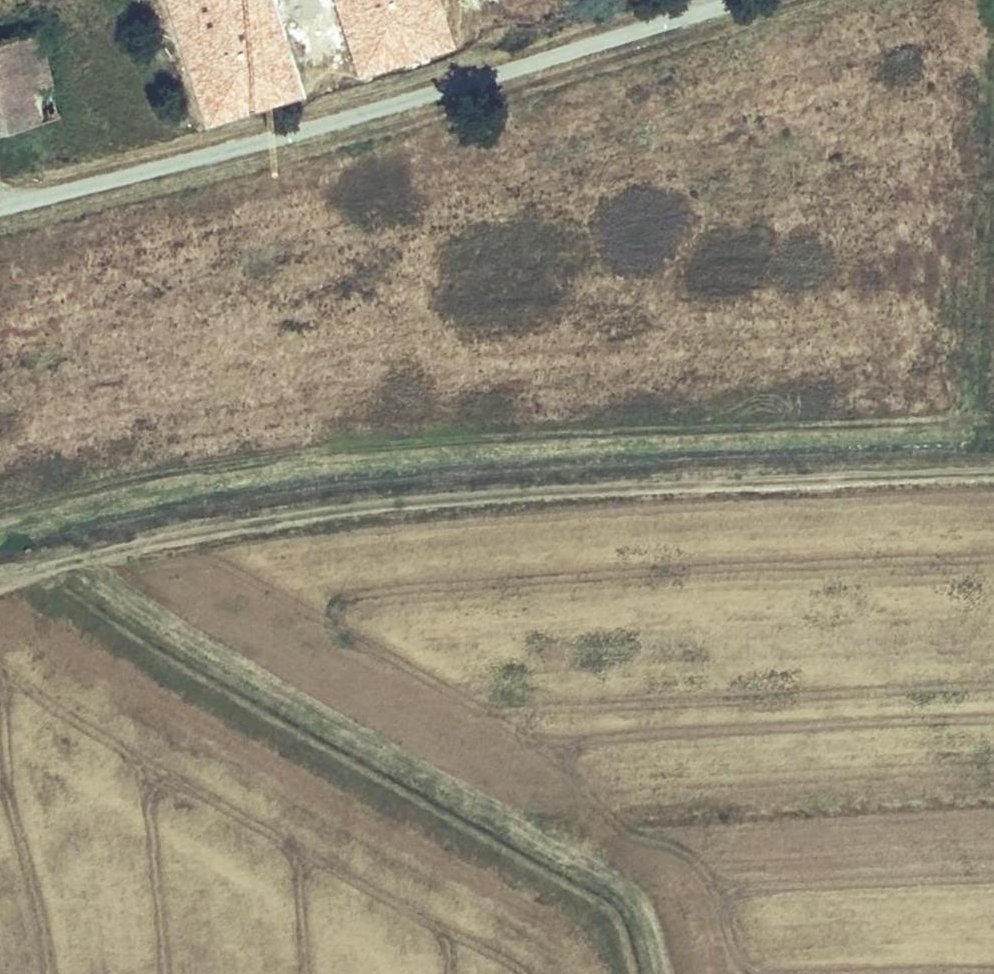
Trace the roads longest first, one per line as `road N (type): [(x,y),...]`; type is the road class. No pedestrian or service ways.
road 1 (track): [(0,584),(208,534),(445,503),(993,477)]
road 2 (unclassified): [(726,0),(462,82),(0,206)]

